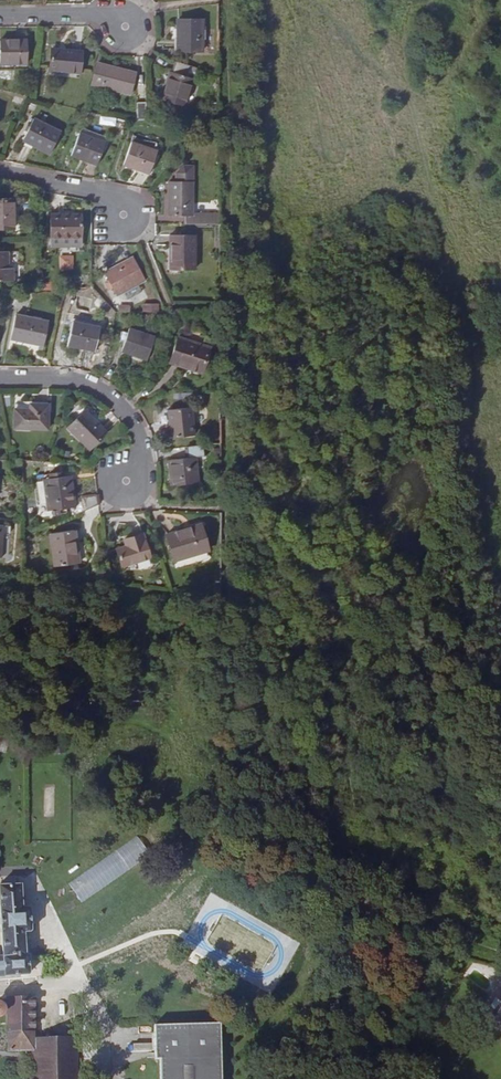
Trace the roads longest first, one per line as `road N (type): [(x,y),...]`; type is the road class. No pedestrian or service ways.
road 1 (residential): [(127,481),(144,449),(110,398),(82,383),(0,377)]
road 2 (residential): [(0,174),(105,195),(125,215)]
road 3 (residential): [(0,16),(105,15),(126,26)]

